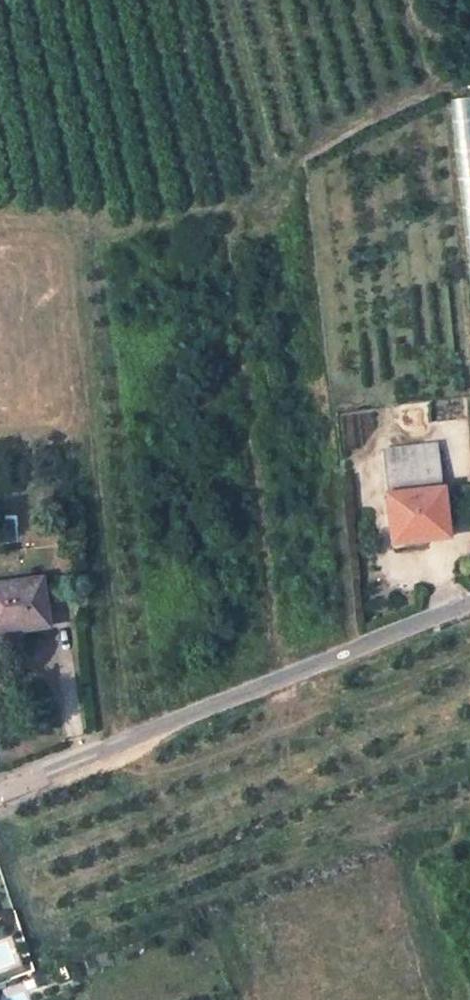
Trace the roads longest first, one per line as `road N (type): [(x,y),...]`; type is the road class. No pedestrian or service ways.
road 1 (unclassified): [(469,612),(0,793)]

